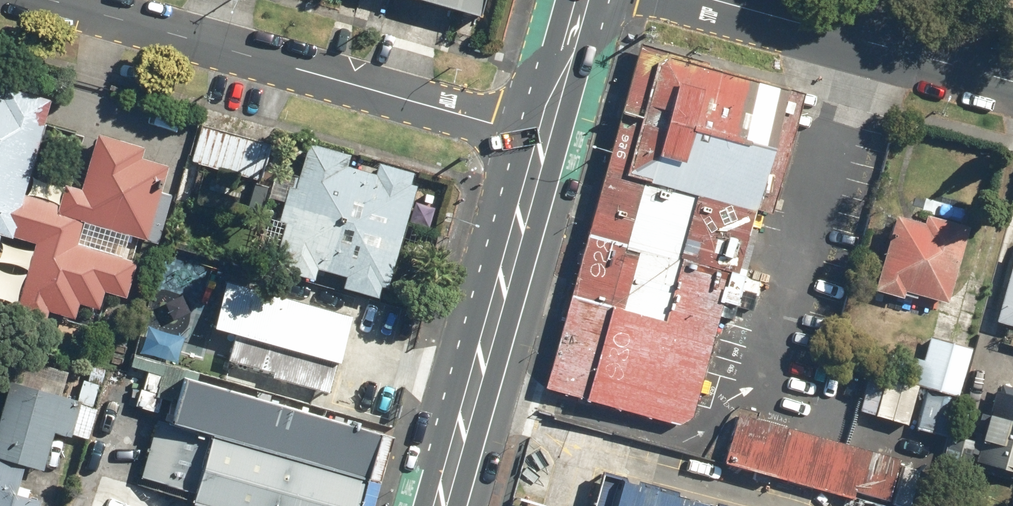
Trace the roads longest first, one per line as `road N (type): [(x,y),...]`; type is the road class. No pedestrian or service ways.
road 1 (residential): [(50,0),(543,138)]
road 2 (primary): [(543,138),(440,505)]
road 3 (tertiary): [(1012,82),(714,0)]
road 4 (primary): [(582,0),(543,138)]

